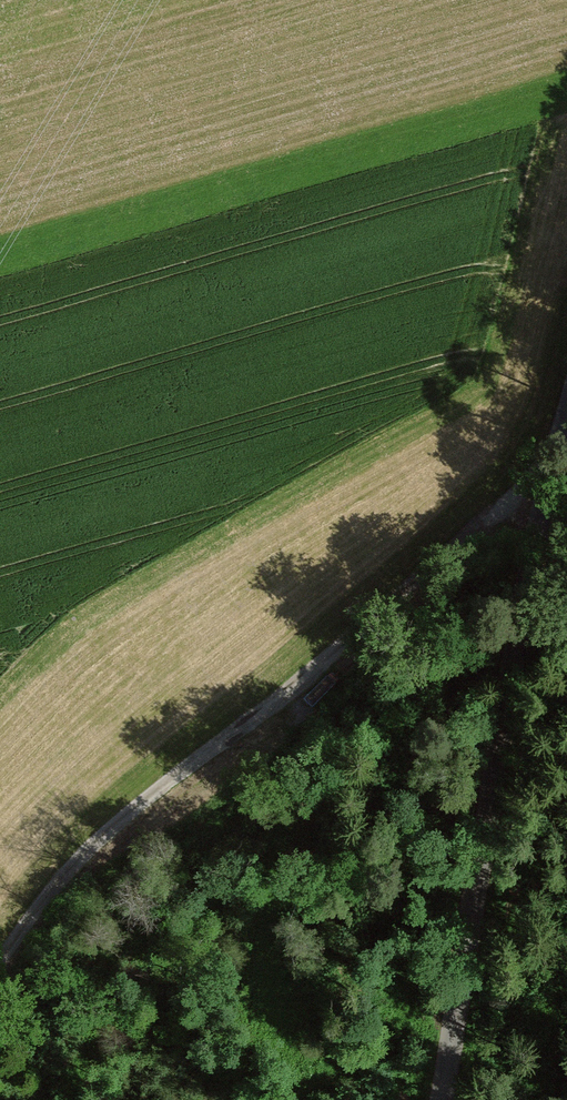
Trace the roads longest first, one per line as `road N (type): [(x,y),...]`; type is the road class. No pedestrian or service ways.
road 1 (track): [(550,475),(109,830),(0,954)]
road 2 (unclassified): [(441,1099),(550,475),(566,418)]

